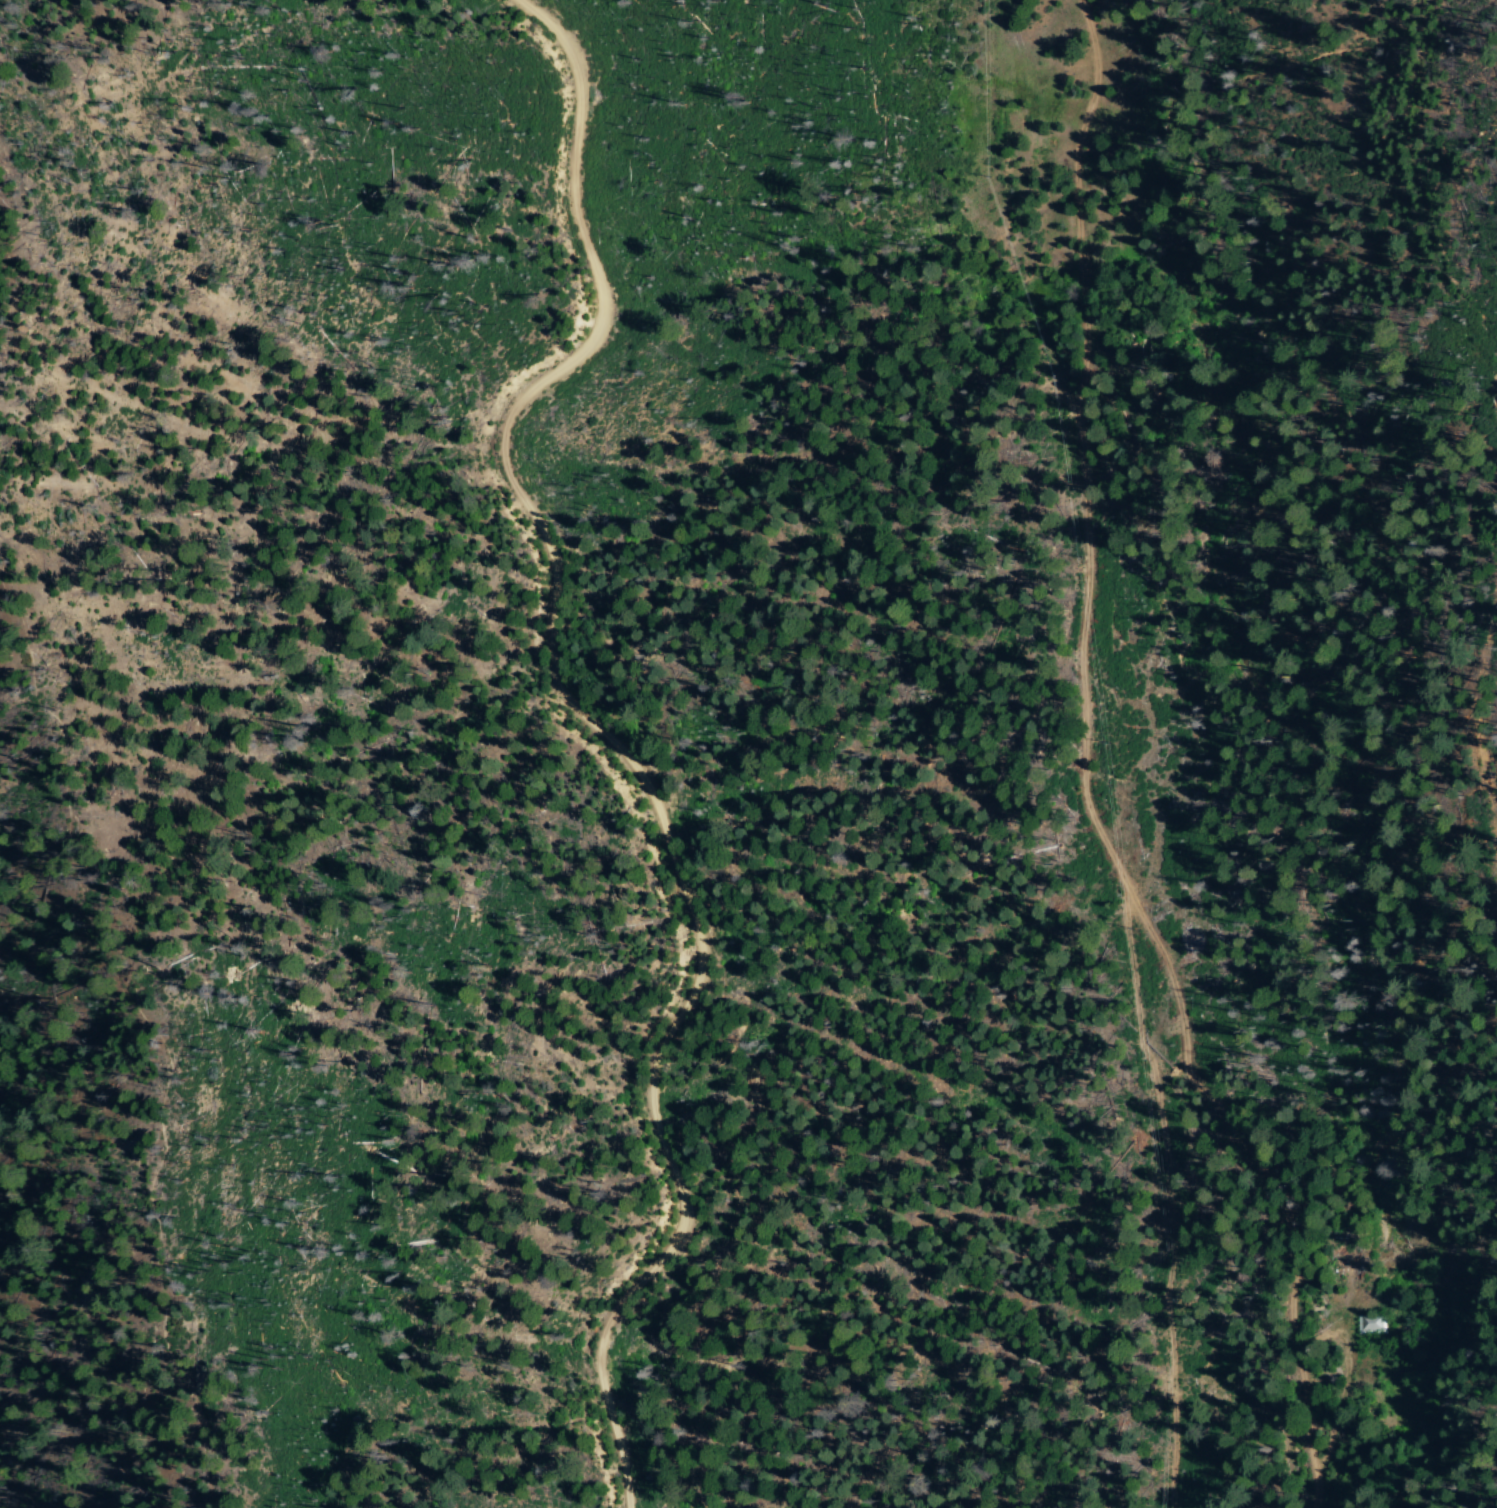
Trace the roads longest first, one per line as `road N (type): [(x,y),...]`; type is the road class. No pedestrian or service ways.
road 1 (track): [(632,1507),(594,1366),(597,1327),(676,1227),(683,1184),(666,1107),(669,1068),(706,990),(709,955),(648,776),(562,696),(547,668),(557,574),(544,532),(503,473),(498,442),(505,419),(609,325),(609,283),(573,193),(576,68),(569,48),(519,0)]
road 2 (track): [(1328,1507),(1332,1368),(1310,1273),(1304,1134),(1254,1017),(1119,973),(1102,900),(1078,179),(1096,76),(1080,0)]

